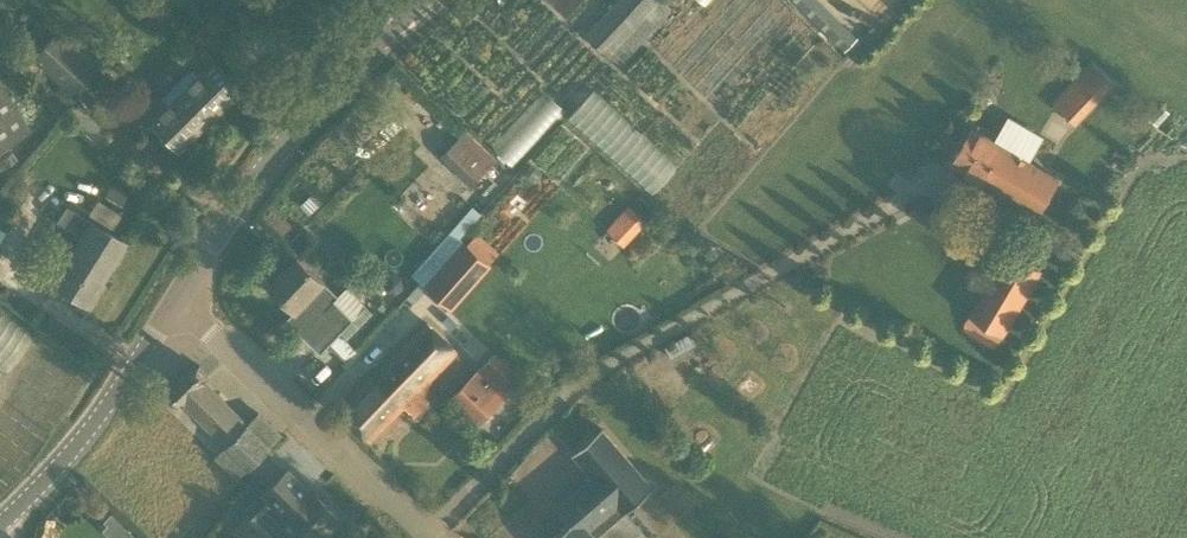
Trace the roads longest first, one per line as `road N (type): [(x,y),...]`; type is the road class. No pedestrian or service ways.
road 1 (unclassified): [(442,537),(601,360),(934,178)]
road 2 (unclassified): [(175,304),(277,148),(423,0)]
road 3 (unclassified): [(429,537),(175,304)]
road 4 (unclassified): [(0,524),(83,436),(175,304)]

